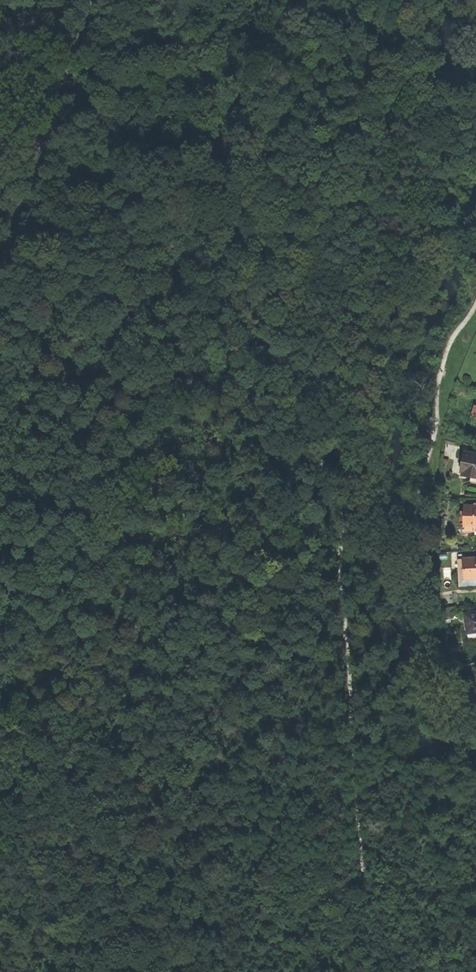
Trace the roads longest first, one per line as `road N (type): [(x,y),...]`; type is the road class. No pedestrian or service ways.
road 1 (track): [(0,129),(231,216),(293,250),(306,439),(332,492),(345,575),(375,971)]
road 2 (track): [(475,661),(437,669),(434,661),(423,494),(444,357),(475,308)]
road 3 (unclassified): [(95,0),(0,266)]
road 4 (track): [(412,0),(383,67),(295,211),(293,250)]

